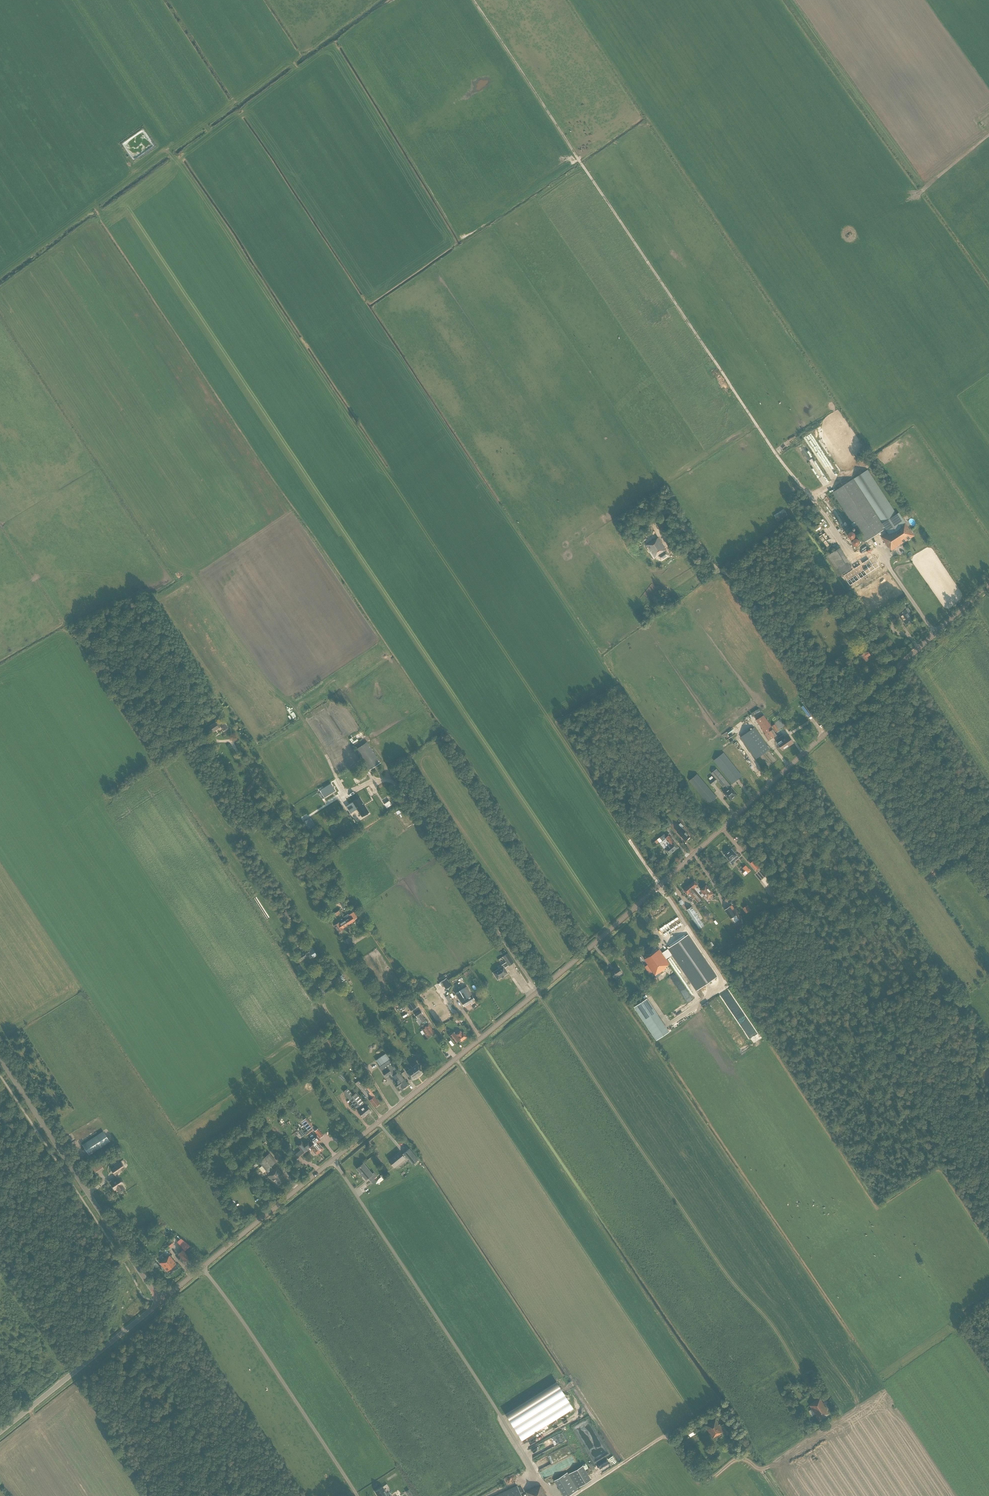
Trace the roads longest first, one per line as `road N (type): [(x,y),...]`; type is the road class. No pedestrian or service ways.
road 1 (tertiary): [(161,1302),(538,991),(988,584)]
road 2 (track): [(473,0),(808,494)]
road 3 (track): [(370,0),(0,273)]
road 4 (track): [(882,1393),(765,1468),(738,1458),(703,1484),(668,1434),(572,1495)]
road 5 (tertiary): [(161,1302),(0,1058)]
road 6 (track): [(359,1495),(203,1269)]
road 7 (track): [(831,730),(724,570),(712,576),(688,542)]
road 8 (tertiary): [(0,1432),(161,1302)]

